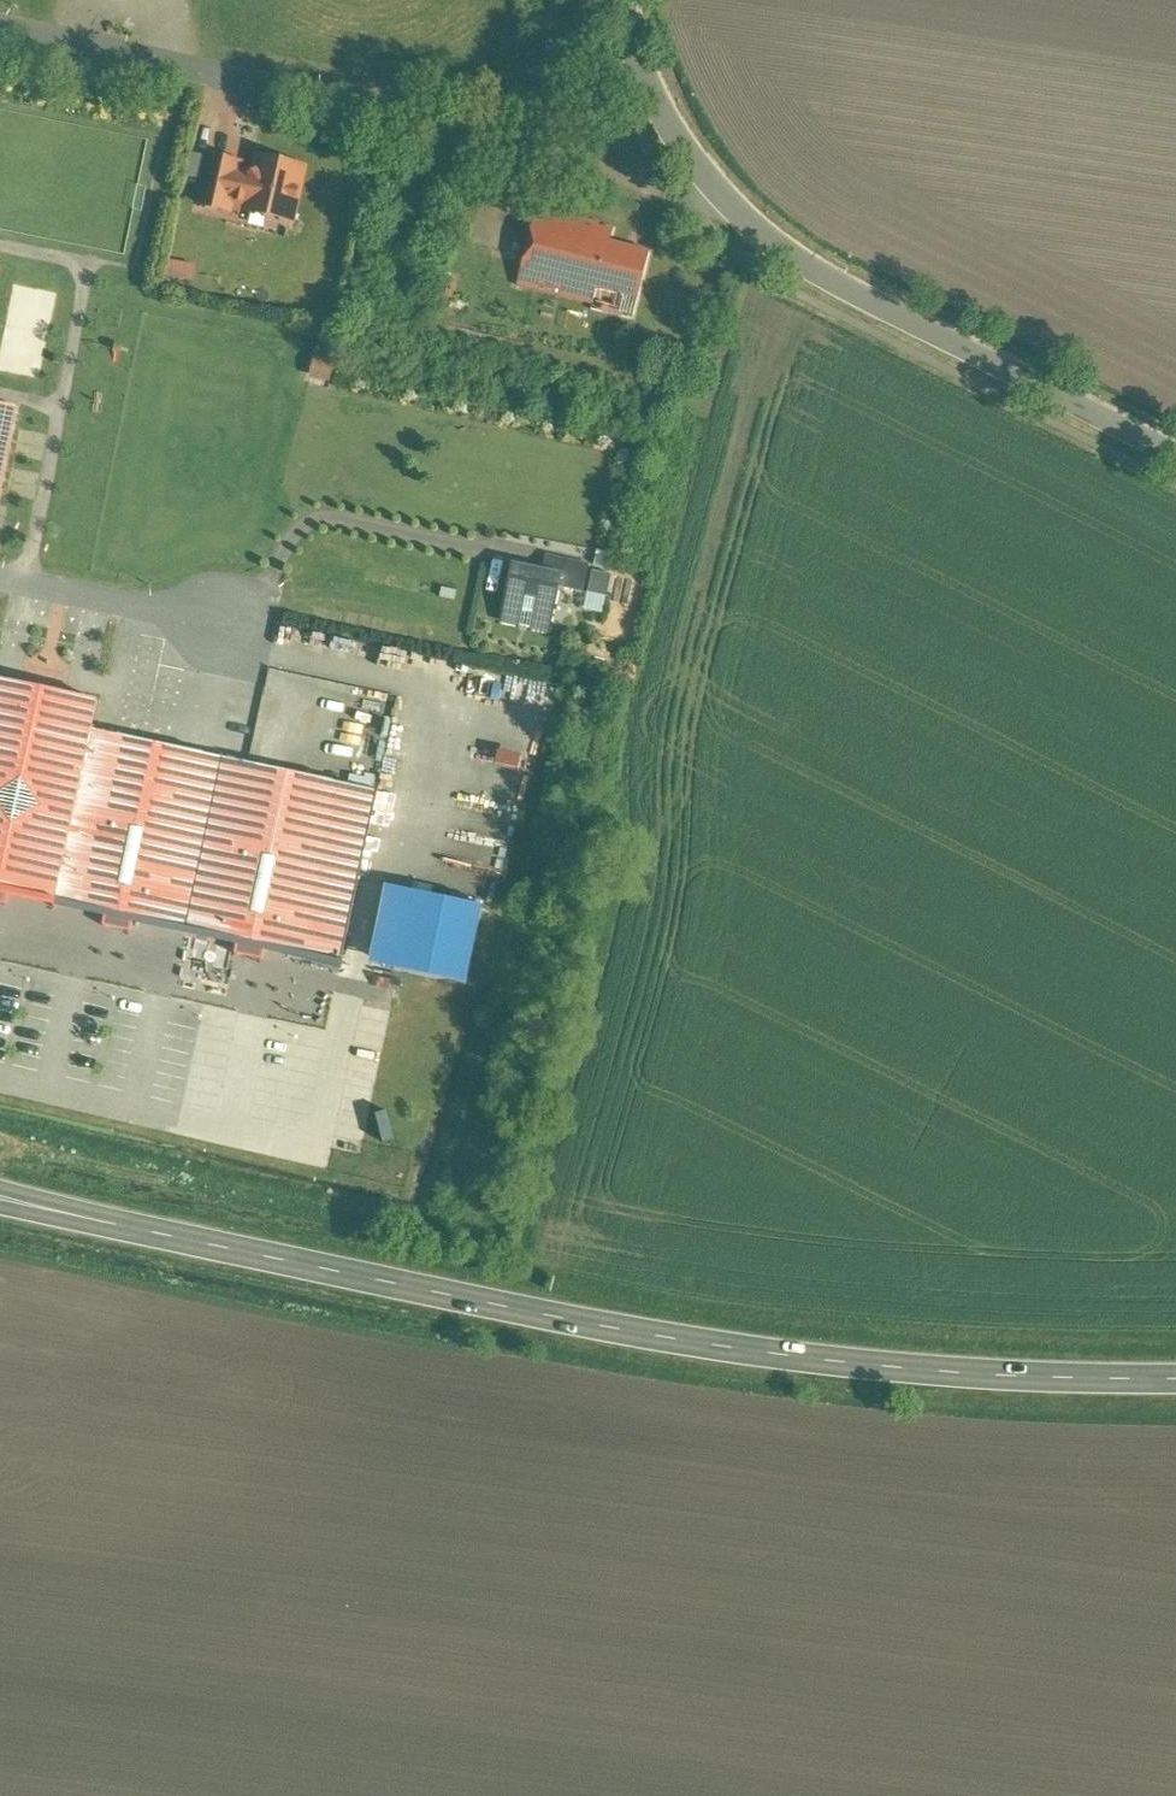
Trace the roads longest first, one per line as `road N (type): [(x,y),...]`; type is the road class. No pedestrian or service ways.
road 1 (secondary): [(1175,1381),(974,1376),(713,1347),(0,1203)]
road 2 (tertiary): [(620,0),(642,77),(680,147),(731,210),(798,264),(1175,458)]
road 3 (residential): [(0,25),(235,77)]
road 4 (residential): [(0,581),(225,629)]

